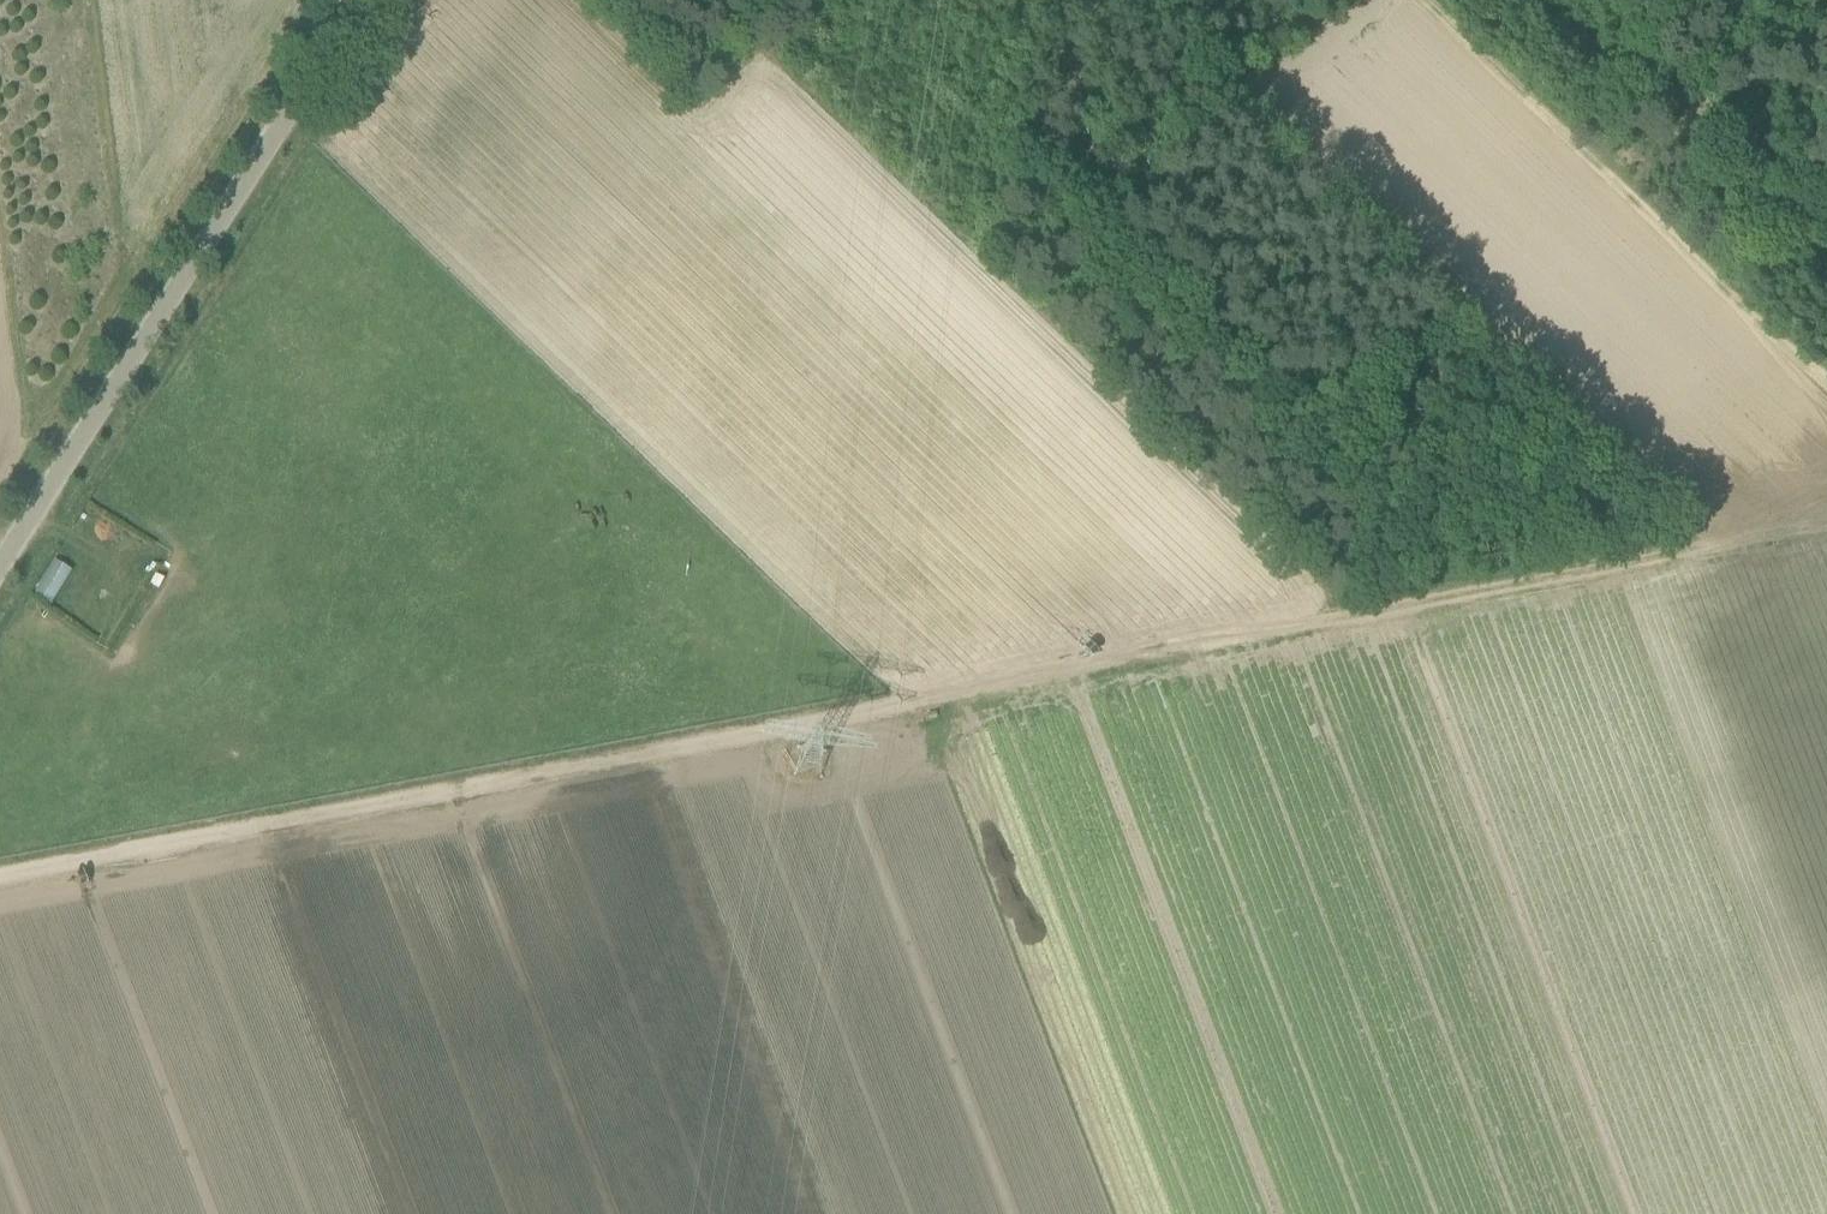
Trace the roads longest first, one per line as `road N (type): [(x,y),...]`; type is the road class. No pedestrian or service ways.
road 1 (track): [(1826,527),(0,880)]
road 2 (unclassified): [(0,570),(363,0)]
road 3 (track): [(1826,393),(1427,0)]

